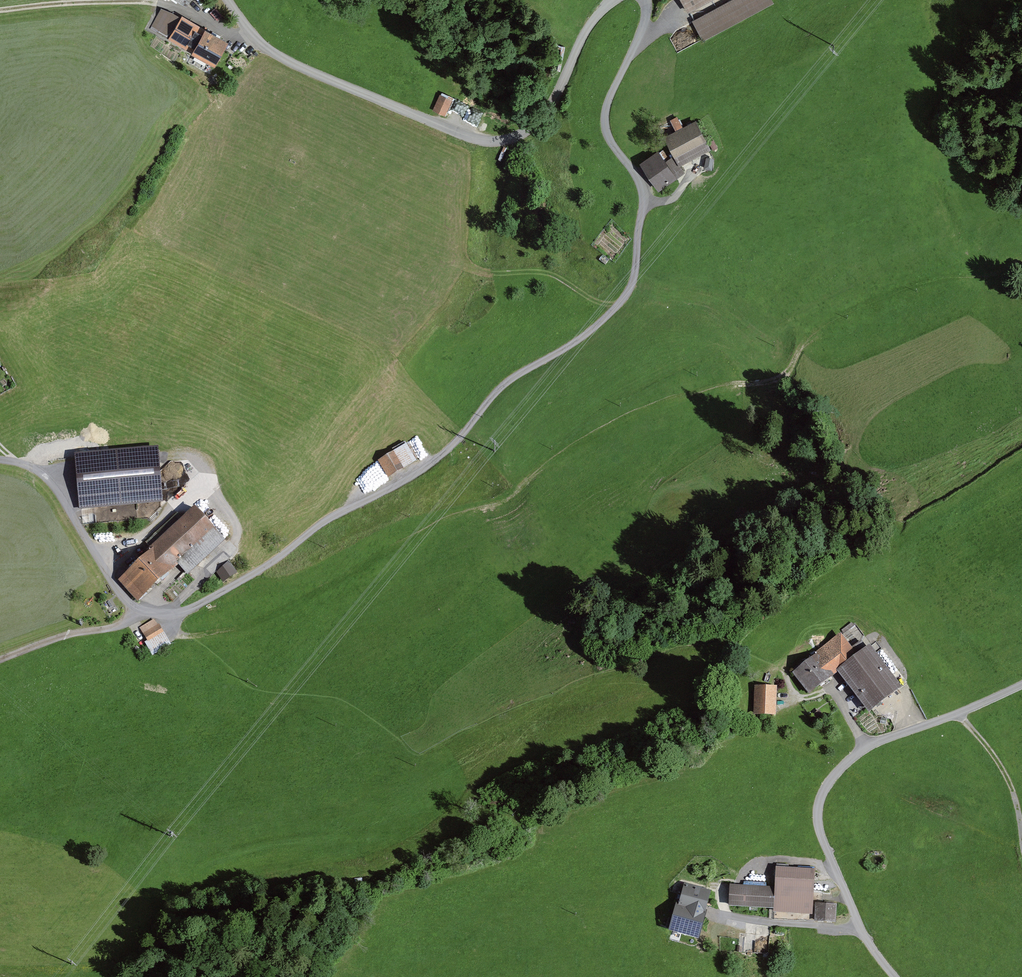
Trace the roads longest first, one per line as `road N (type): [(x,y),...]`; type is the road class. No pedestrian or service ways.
road 1 (unclassified): [(647,0),(643,36),(604,112),(618,155),(644,192),(630,290),(586,336),(505,383),(444,461),(317,527),(211,600),(168,615),(141,610),(116,589),(48,479),(0,460)]
road 2 (unclassified): [(611,0),(537,127),(488,142),(281,58),(228,0)]
road 3 (unclassified): [(1021,683),(865,748),(820,799),(822,840),(861,931),(895,976)]
road 4 (track): [(0,12),(145,2),(266,49)]
road 5 (track): [(0,660),(60,637),(118,627),(141,610)]
road 6 (track): [(1021,839),(1005,773),(956,715)]

